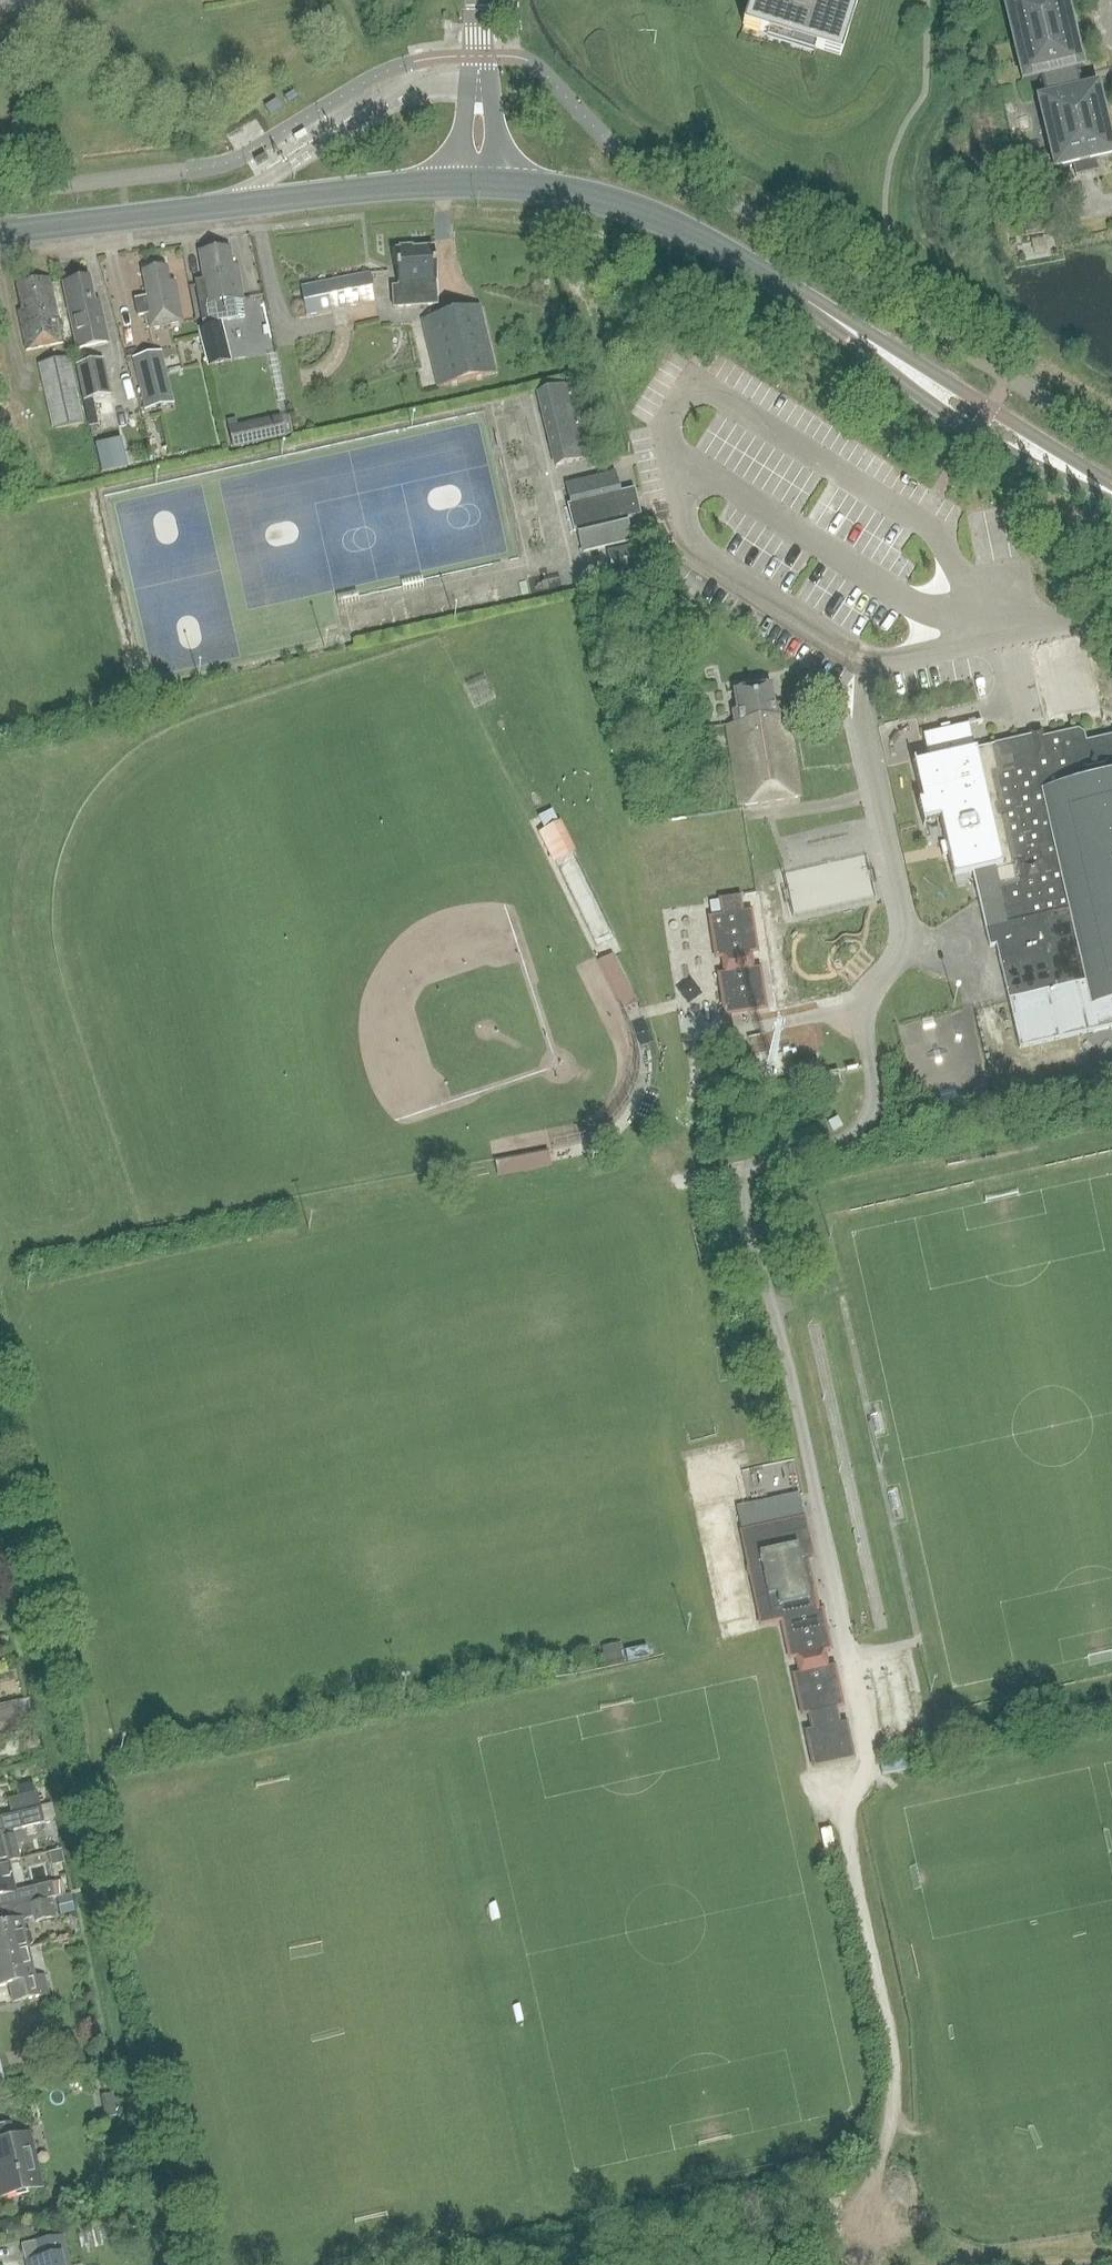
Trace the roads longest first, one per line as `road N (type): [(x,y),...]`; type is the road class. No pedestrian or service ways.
road 1 (secondary): [(478,186),(552,189),(680,227),(1111,495)]
road 2 (secondary): [(0,233),(402,187),(478,186)]
road 3 (residential): [(478,186),(477,0)]

